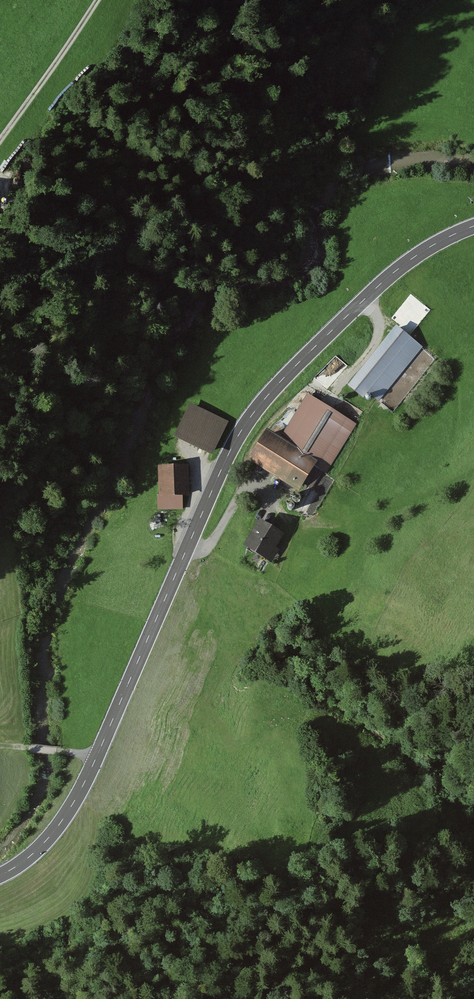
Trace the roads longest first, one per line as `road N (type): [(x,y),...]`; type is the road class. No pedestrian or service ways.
road 1 (tertiary): [(0,877),(27,861),(68,812),(249,420),(401,269),(473,227)]
road 2 (track): [(95,0),(0,138)]

